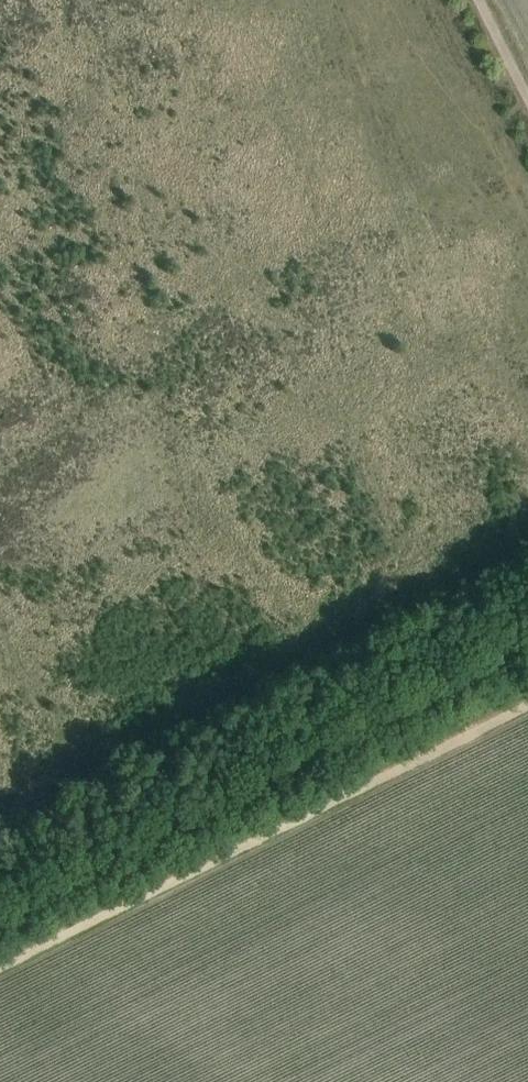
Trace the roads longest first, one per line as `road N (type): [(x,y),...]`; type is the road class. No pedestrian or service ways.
road 1 (track): [(527,707),(0,969)]

